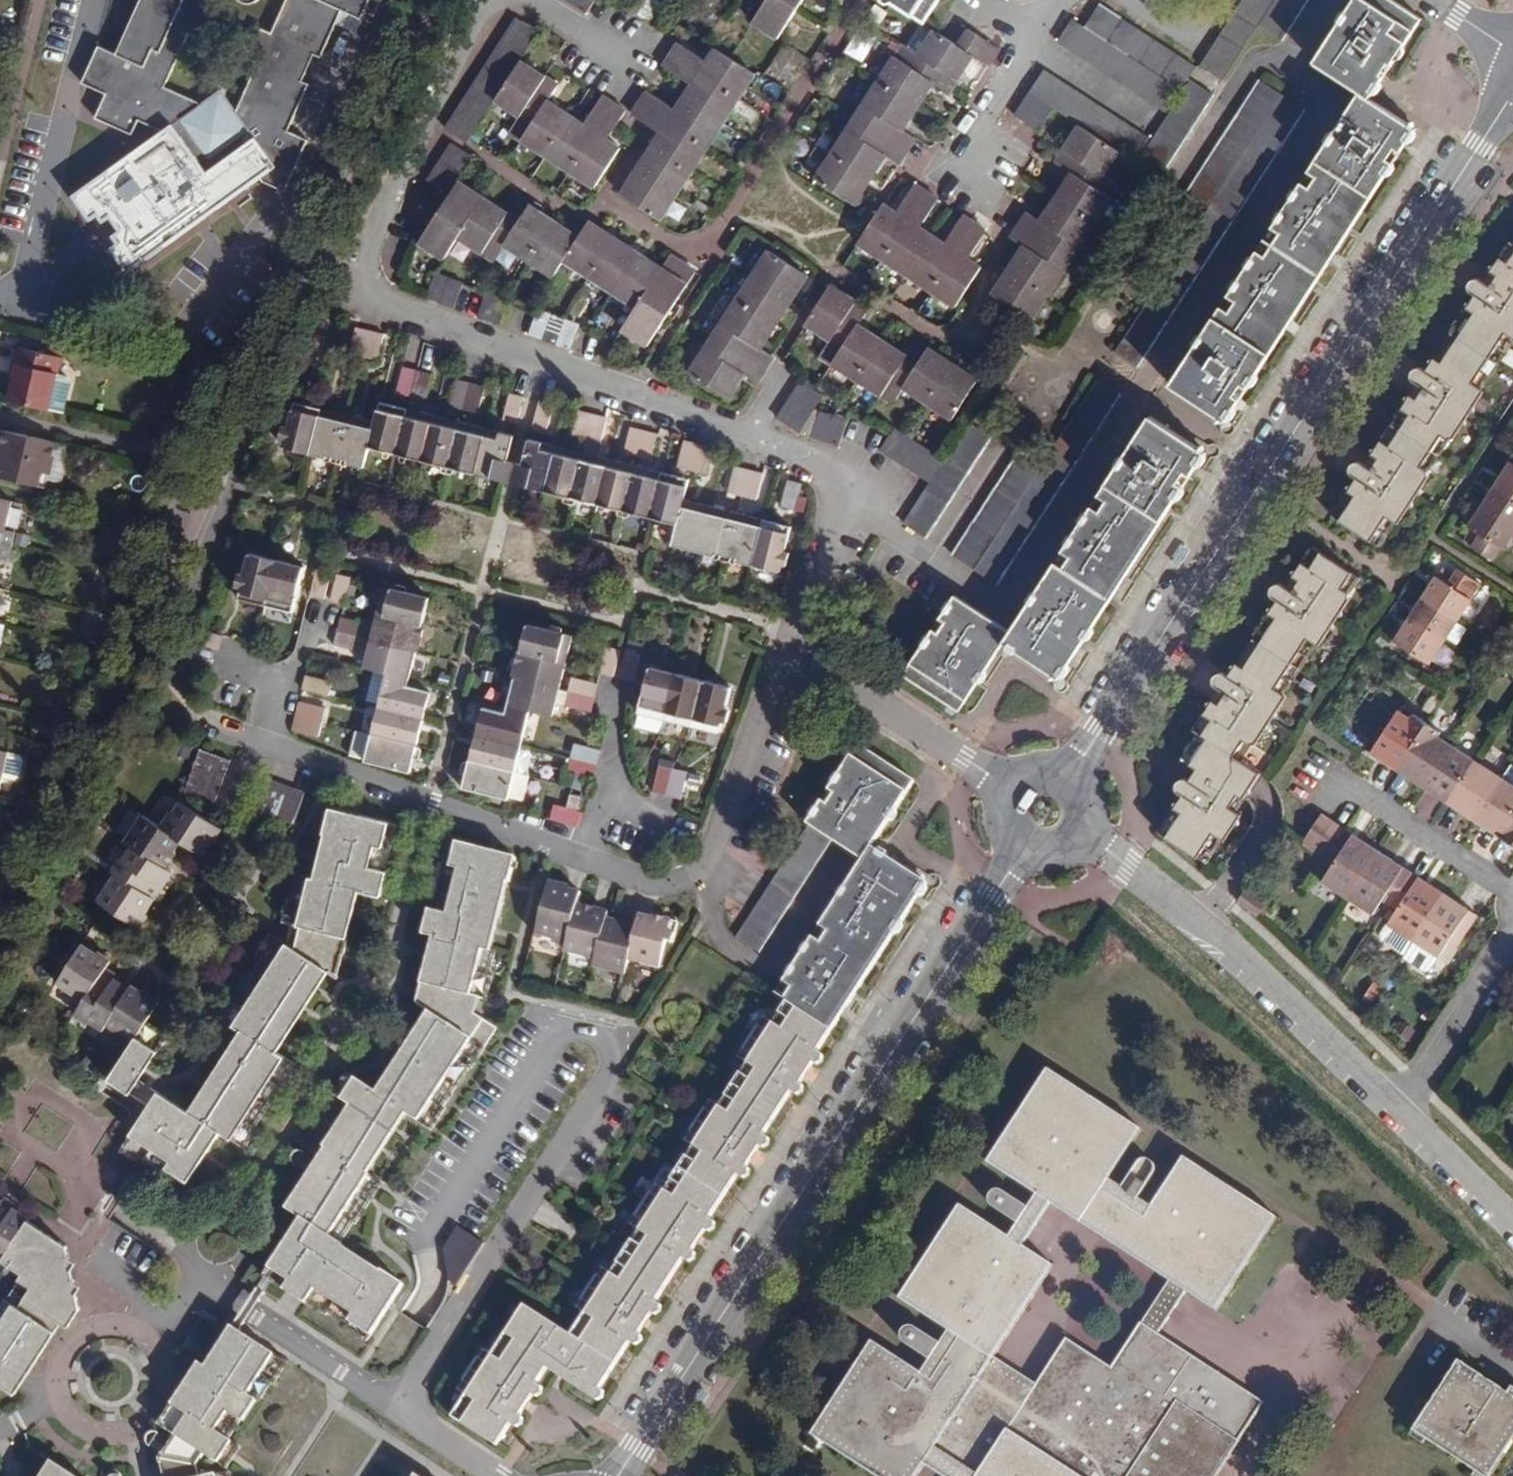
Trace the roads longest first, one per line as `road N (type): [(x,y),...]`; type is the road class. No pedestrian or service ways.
road 1 (residential): [(475,0),(343,306),(541,365),(835,469),(844,492),(836,520),(783,643)]
road 2 (residential): [(175,716),(693,899),(783,643)]
road 3 (tertiary): [(1512,93),(1071,779)]
road 4 (tertiary): [(1024,848),(616,1475)]
road 5 (residential): [(491,1475),(235,1304),(199,1308),(135,1344)]
road 6 (residential): [(1394,1109),(1251,968),(1080,835)]
road 7 (residential): [(783,643),(1011,787)]
road 8 (residential): [(1323,766),(1512,884)]
road 9 (residential): [(48,1392),(52,1410),(74,1437),(111,1445),(132,1437),(146,1425),(159,1389),(135,1344)]
road 10 (residential): [(1394,1109),(1512,939)]
road 11 (residential): [(1063,0),(1047,14),(964,163)]
road 12 (residential): [(1512,1228),(1394,1109)]
road 13 (residential): [(135,1344),(98,1334),(77,1341),(51,1369),(48,1392)]

